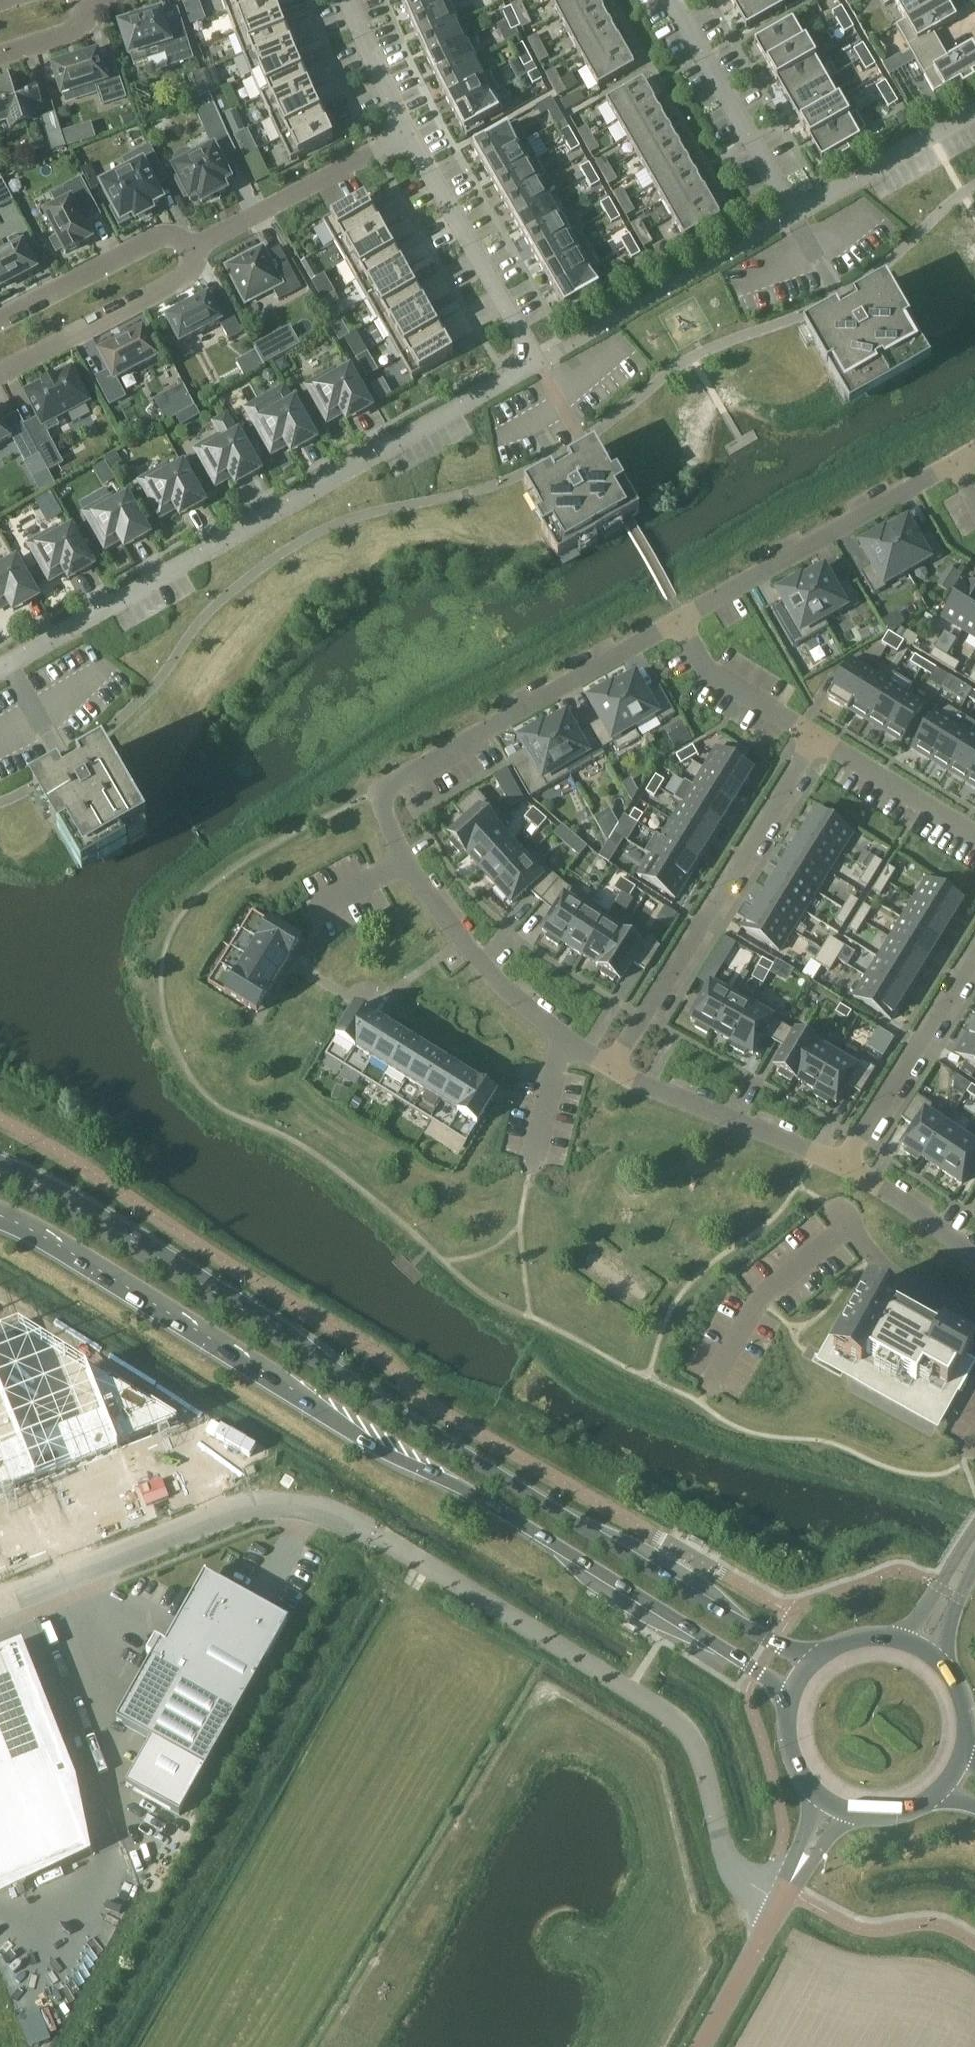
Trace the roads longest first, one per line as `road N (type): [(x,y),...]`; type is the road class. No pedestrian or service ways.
road 1 (unclassified): [(780,1902),(731,1865),(697,1745),(677,1718),(340,1515),(277,1503),(235,1510),(0,1600)]
road 2 (primary): [(812,1664),(362,1392),(67,1201),(0,1168)]
road 3 (primary): [(0,1215),(793,1693)]
road 4 (residential): [(0,668),(538,364),(407,137)]
road 5 (residential): [(682,621),(378,792),(407,862),(461,941),(530,1010),(614,1070)]
road 6 (residential): [(815,736),(614,1070)]
road 7 (residential): [(682,621),(958,462)]
road 8 (residential): [(614,1070),(845,1165)]
road 9 (residential): [(974,952),(845,1165)]
road 10 (residential): [(795,215),(671,0)]
road 11 (residential): [(195,247),(407,137)]
road 12 (residential): [(195,247),(152,239),(0,319)]
road 13 (residential): [(795,215),(974,112)]
road 14 (residential): [(0,374),(182,281)]
road 15 (residential): [(974,835),(815,736)]
road 16 (residential): [(815,736),(707,671),(682,621)]
road 17 (unclassified): [(700,2046),(780,1902)]
road 18 (residential): [(845,1165),(974,1257)]
road 19 (residential): [(407,137),(351,0)]
road 20 (tertiary): [(974,1535),(901,1639)]

